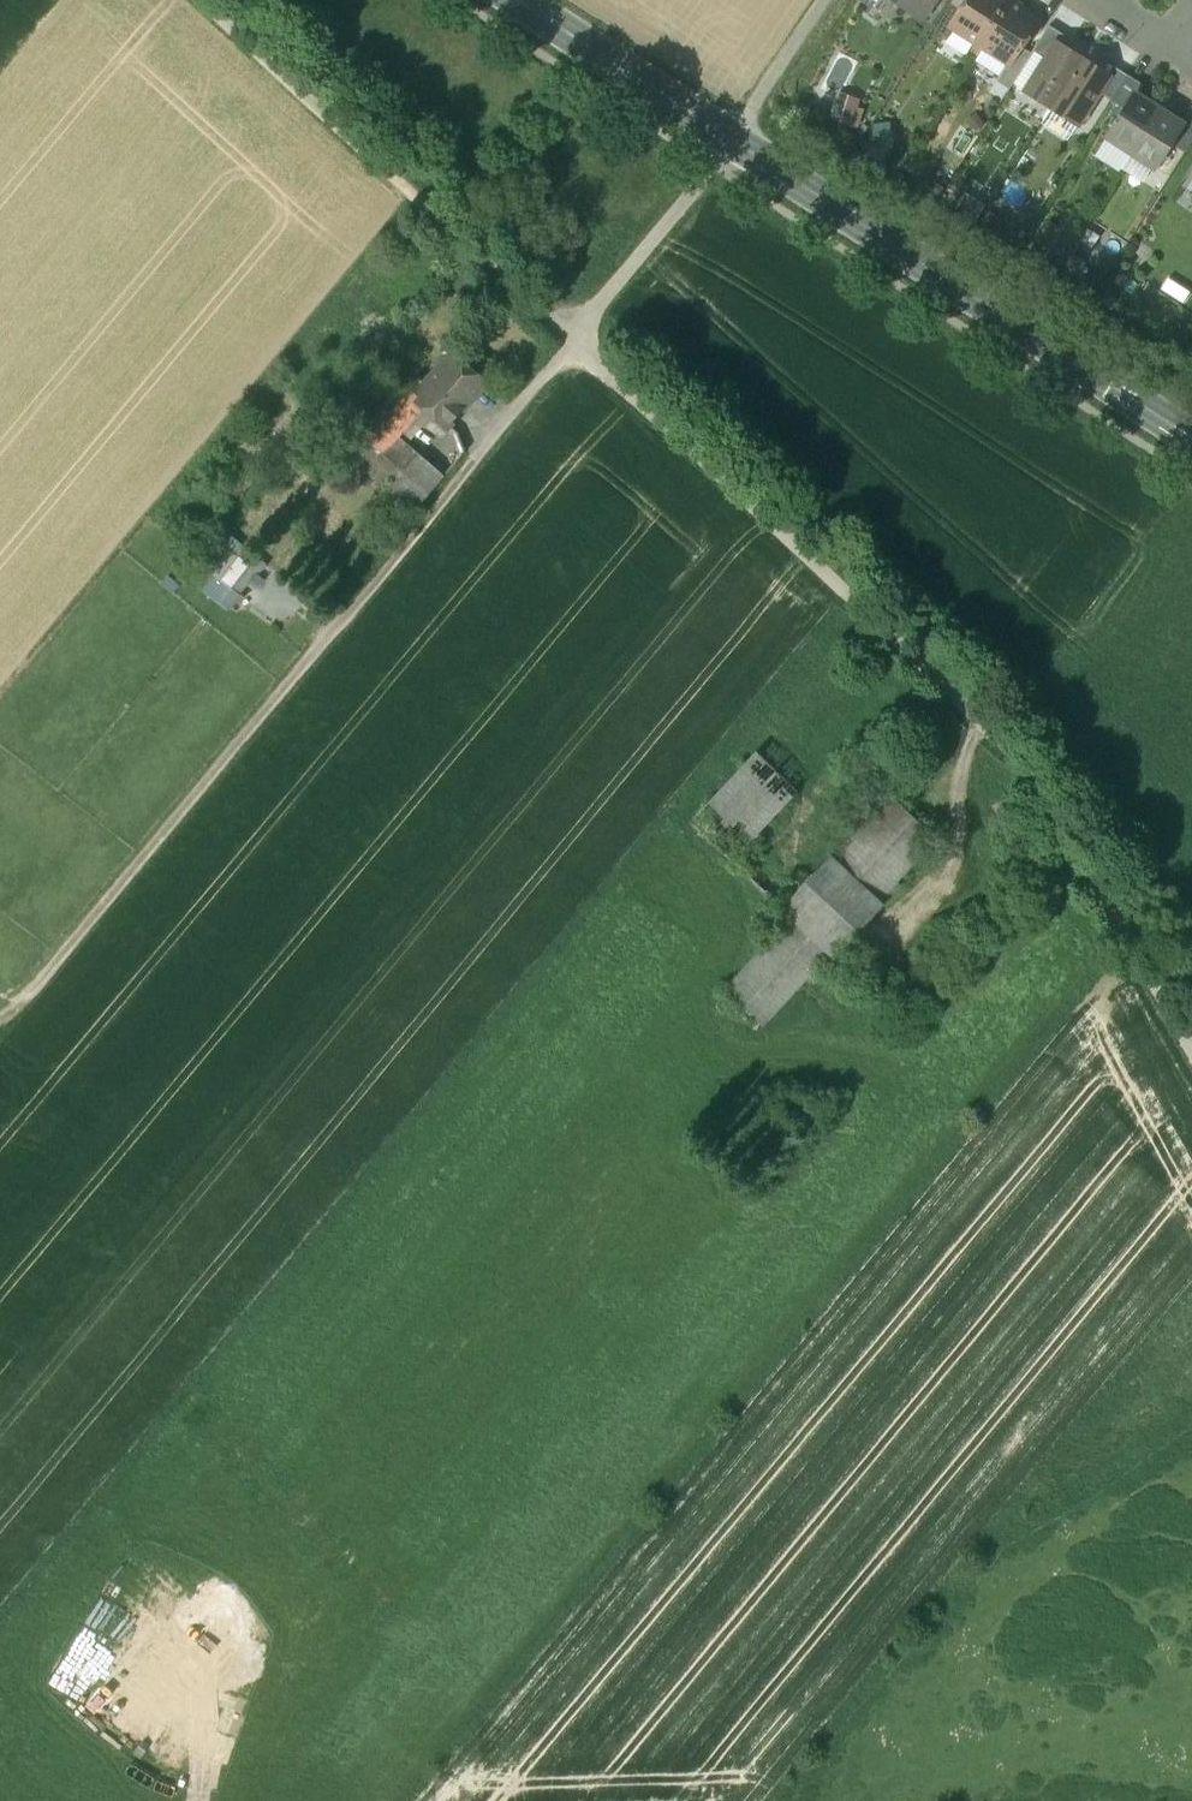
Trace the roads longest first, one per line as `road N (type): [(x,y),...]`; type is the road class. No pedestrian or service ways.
road 1 (track): [(199,0),(1012,762),(1086,854),(1191,1041)]
road 2 (secondary): [(1191,440),(734,136),(509,0)]
road 3 (track): [(435,500),(96,917),(0,1020)]
road 4 (track): [(734,136),(826,0)]

